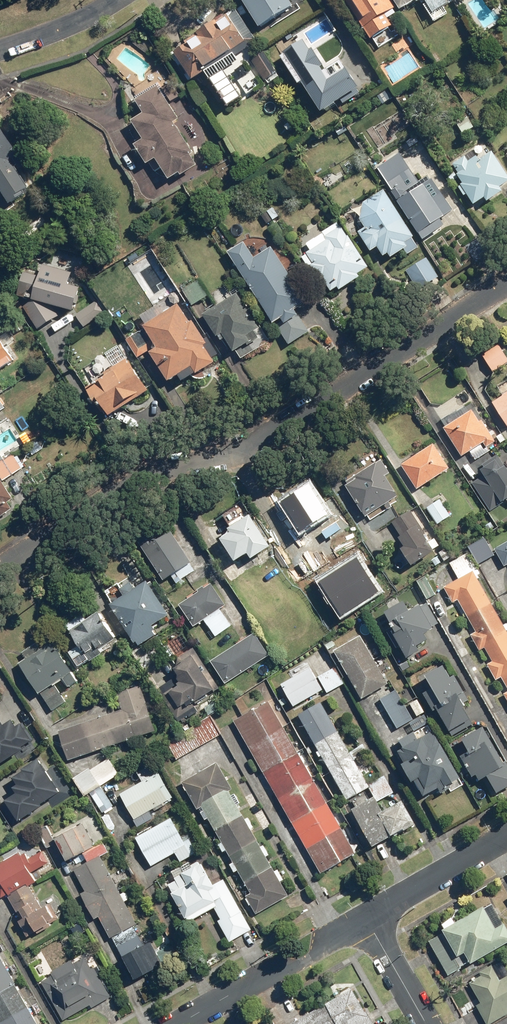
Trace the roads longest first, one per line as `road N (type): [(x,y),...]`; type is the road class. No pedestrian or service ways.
road 1 (residential): [(506,285),(251,448),(117,490),(0,568)]
road 2 (residential): [(365,918),(306,961),(268,973),(180,1023)]
road 3 (residential): [(506,836),(365,918)]
road 4 (residential): [(0,47),(117,0)]
road 5 (residential): [(365,918),(425,1023)]

